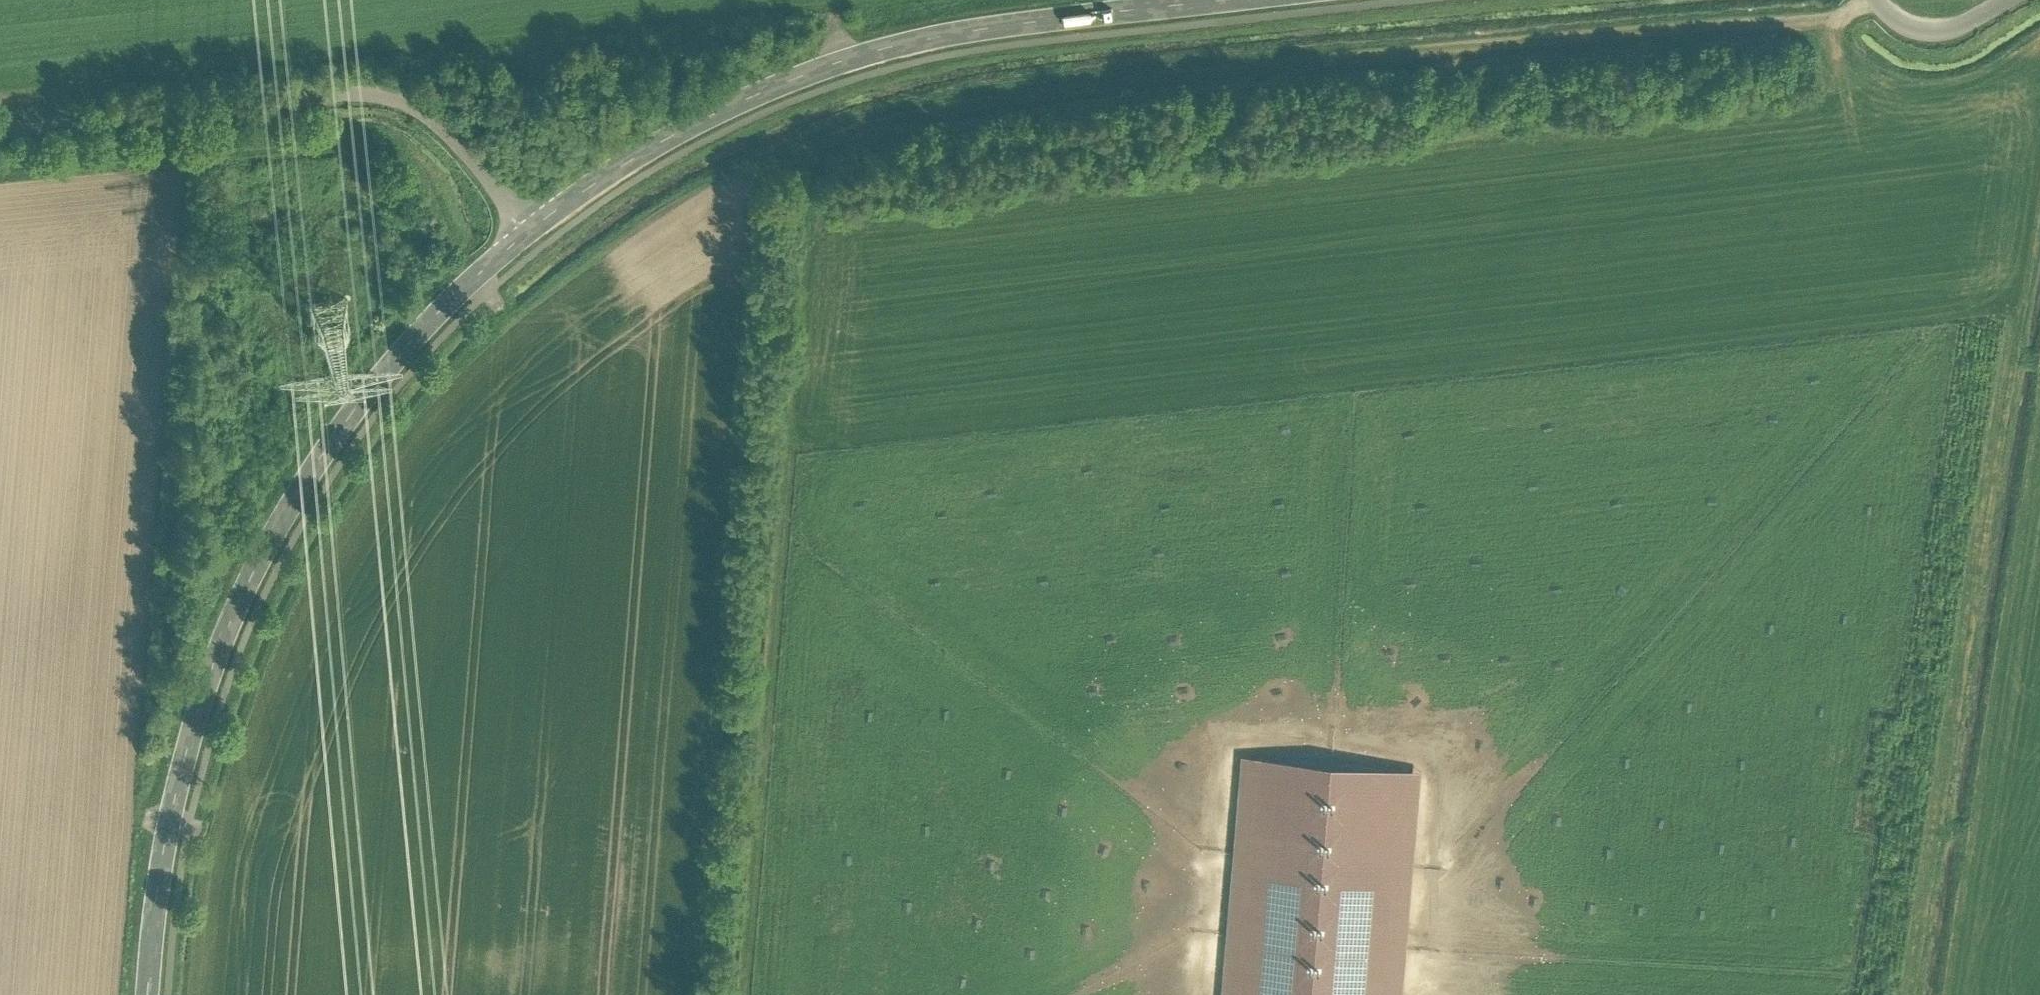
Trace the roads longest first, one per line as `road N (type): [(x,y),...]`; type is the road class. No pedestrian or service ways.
road 1 (track): [(1866,0),(1824,20),(1328,59),(1042,97),(896,119),(787,160),(761,196),(699,994)]
road 2 (tertiary): [(149,994),(162,837),(201,695),(274,525),(368,380),(530,230)]
road 3 (tertiary): [(530,230),(649,146),(853,61),(1035,25),(1239,0)]
road 4 (unclassified): [(0,125),(378,84),(439,110),(530,230)]
road 5 (unclassified): [(1888,0),(1930,31),(1971,22),(2006,0)]

